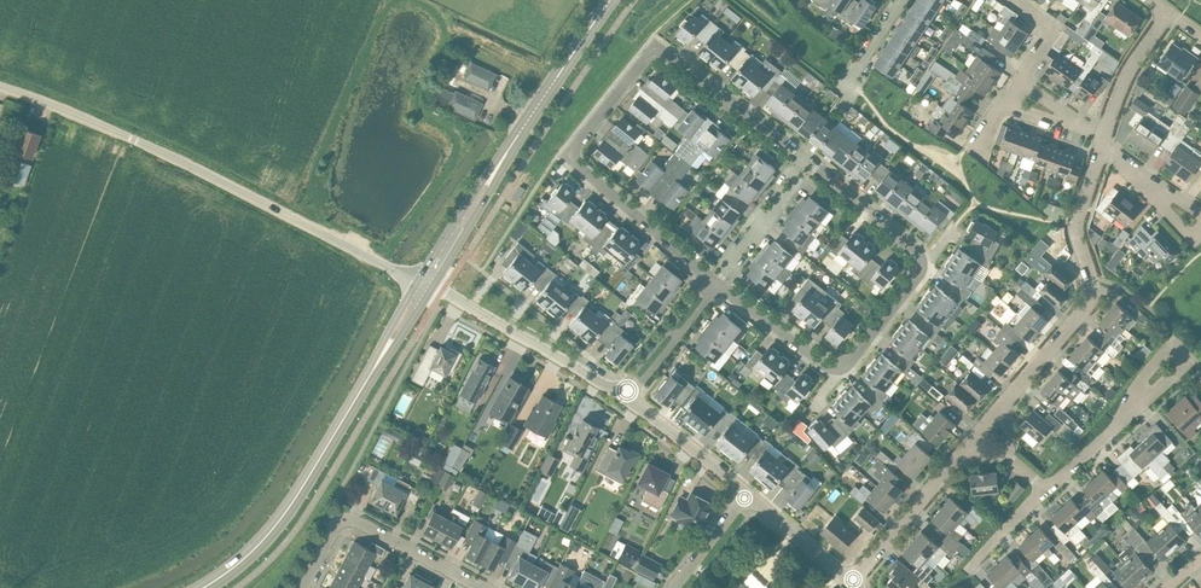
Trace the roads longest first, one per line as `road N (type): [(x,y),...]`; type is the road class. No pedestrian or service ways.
road 1 (residential): [(838,368),(922,261),(657,43),(565,157),(712,283)]
road 2 (unclassified): [(424,286),(134,139),(0,86)]
road 3 (secondary): [(424,286),(296,498),(269,535),(207,587)]
road 4 (secondary): [(611,0),(424,286)]
road 5 (residential): [(1007,395),(1093,290),(1076,227),(1099,150)]
road 6 (residential): [(488,587),(351,519),(334,527),(302,587)]
road 7 (unclassified): [(617,392),(424,286)]
road 8 (residential): [(1113,427),(1190,360),(1173,342),(1140,381)]
road 9 (residential): [(850,583),(958,457)]
road 10 (residential): [(712,283),(838,368)]
road 11 (unclassified): [(748,493),(629,400)]
road 12 (residential): [(712,283),(695,294),(617,392)]
road 13 (residential): [(629,400),(712,283)]
road 14 (residential): [(1103,136),(1125,76),(1170,11)]
road 15 (unclassified): [(850,583),(748,493)]
road 16 (residential): [(712,283),(799,181)]
road 17 (residential): [(748,493),(673,587)]

